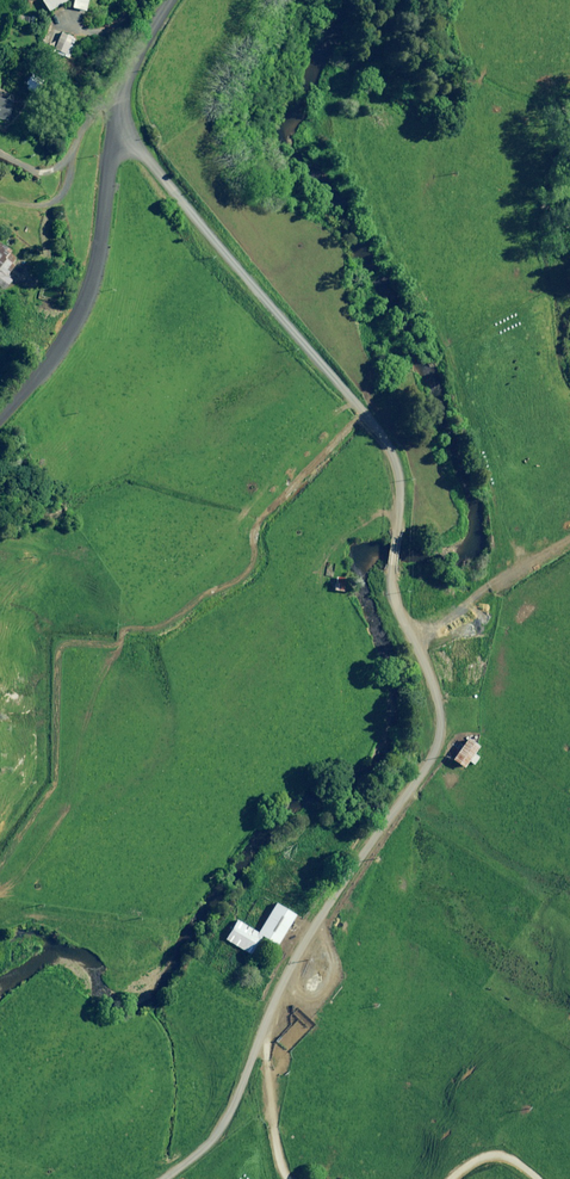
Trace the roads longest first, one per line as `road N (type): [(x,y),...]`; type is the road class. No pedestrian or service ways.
road 1 (unclassified): [(439,745),(435,691),(393,591),(399,533),(384,429),(160,183),(118,118)]
road 2 (unclassified): [(439,745),(325,898),(264,1010),(217,1124)]
road 3 (unclassified): [(0,418),(82,311),(118,118)]
road 4 (track): [(415,637),(569,544)]
road 5 (track): [(160,1178),(217,1124),(248,1178)]
road 6 (unclassified): [(118,118),(133,63),(172,0)]

